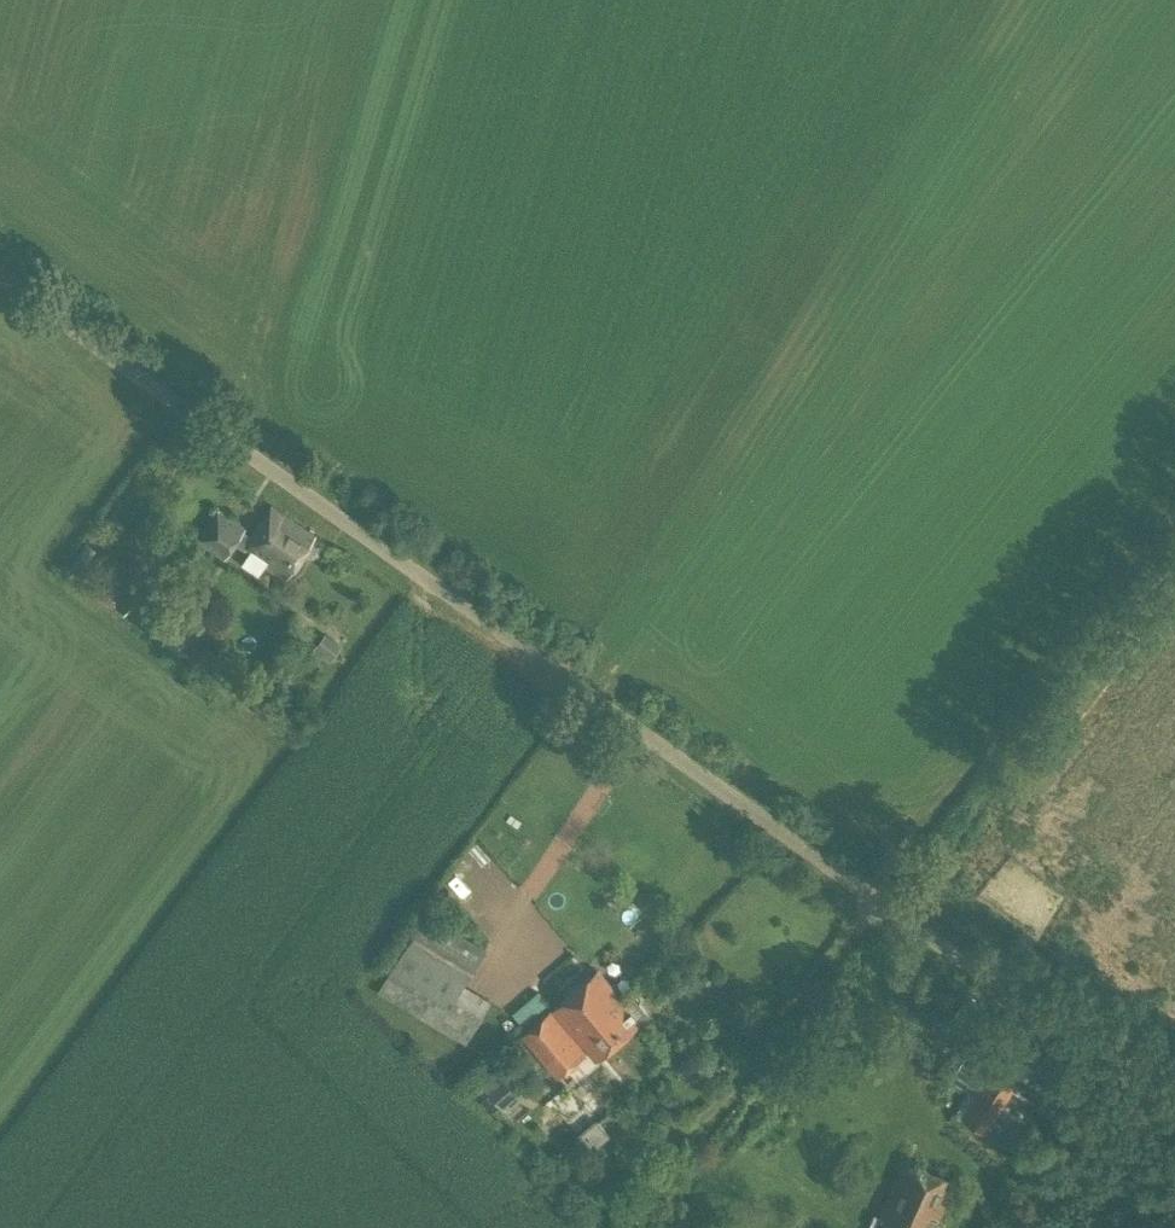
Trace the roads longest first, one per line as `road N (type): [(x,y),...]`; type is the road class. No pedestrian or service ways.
road 1 (unclassified): [(1174,1090),(999,984),(770,830),(0,276)]

